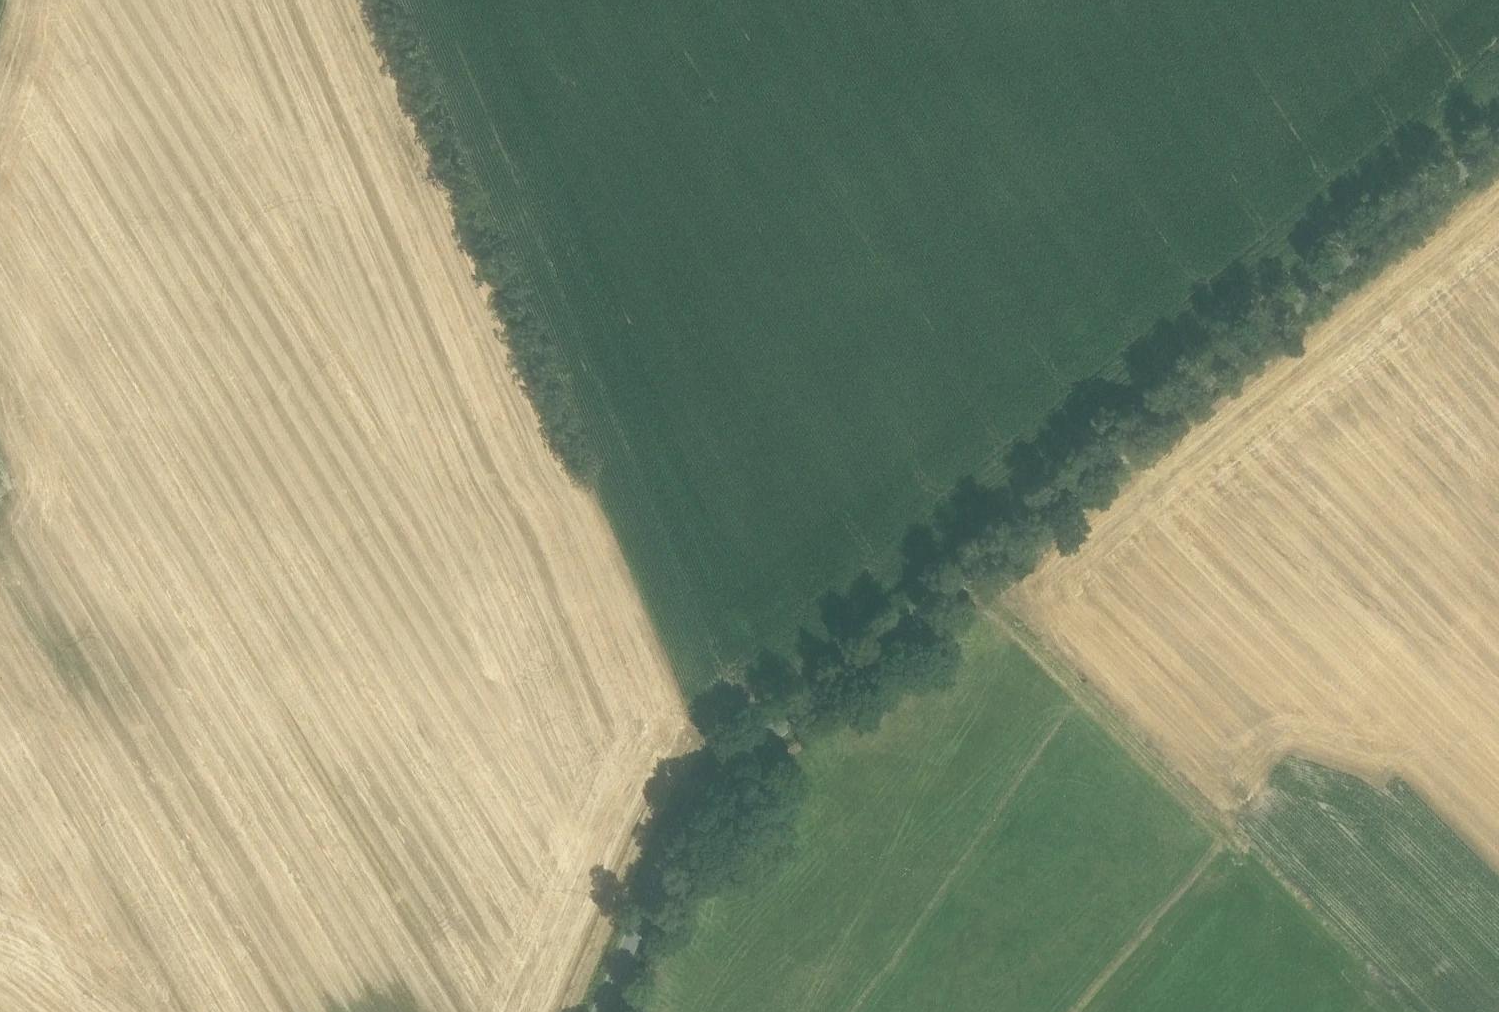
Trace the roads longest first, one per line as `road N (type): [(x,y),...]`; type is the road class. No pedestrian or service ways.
road 1 (unclassified): [(1498,133),(688,801),(598,1011)]

